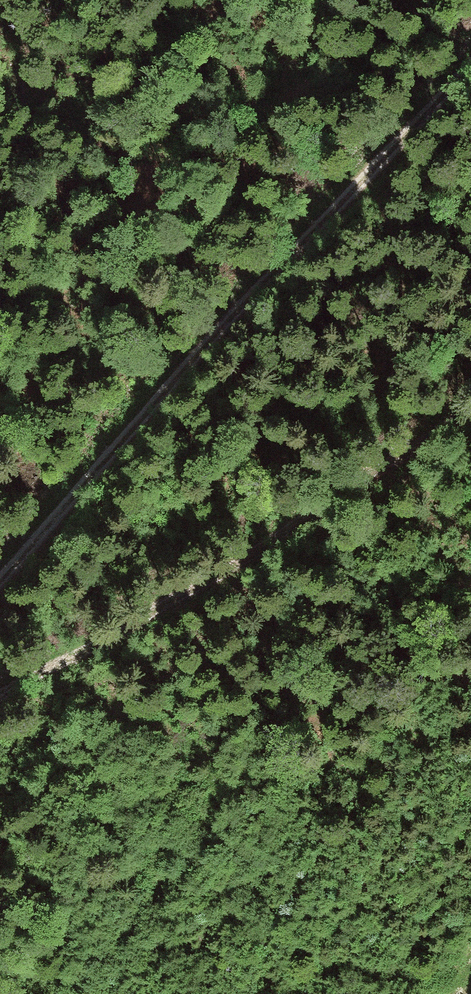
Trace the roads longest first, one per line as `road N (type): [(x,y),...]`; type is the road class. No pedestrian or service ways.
road 1 (track): [(0,580),(200,354),(470,74)]
road 2 (track): [(0,717),(135,640),(395,448),(470,404)]

